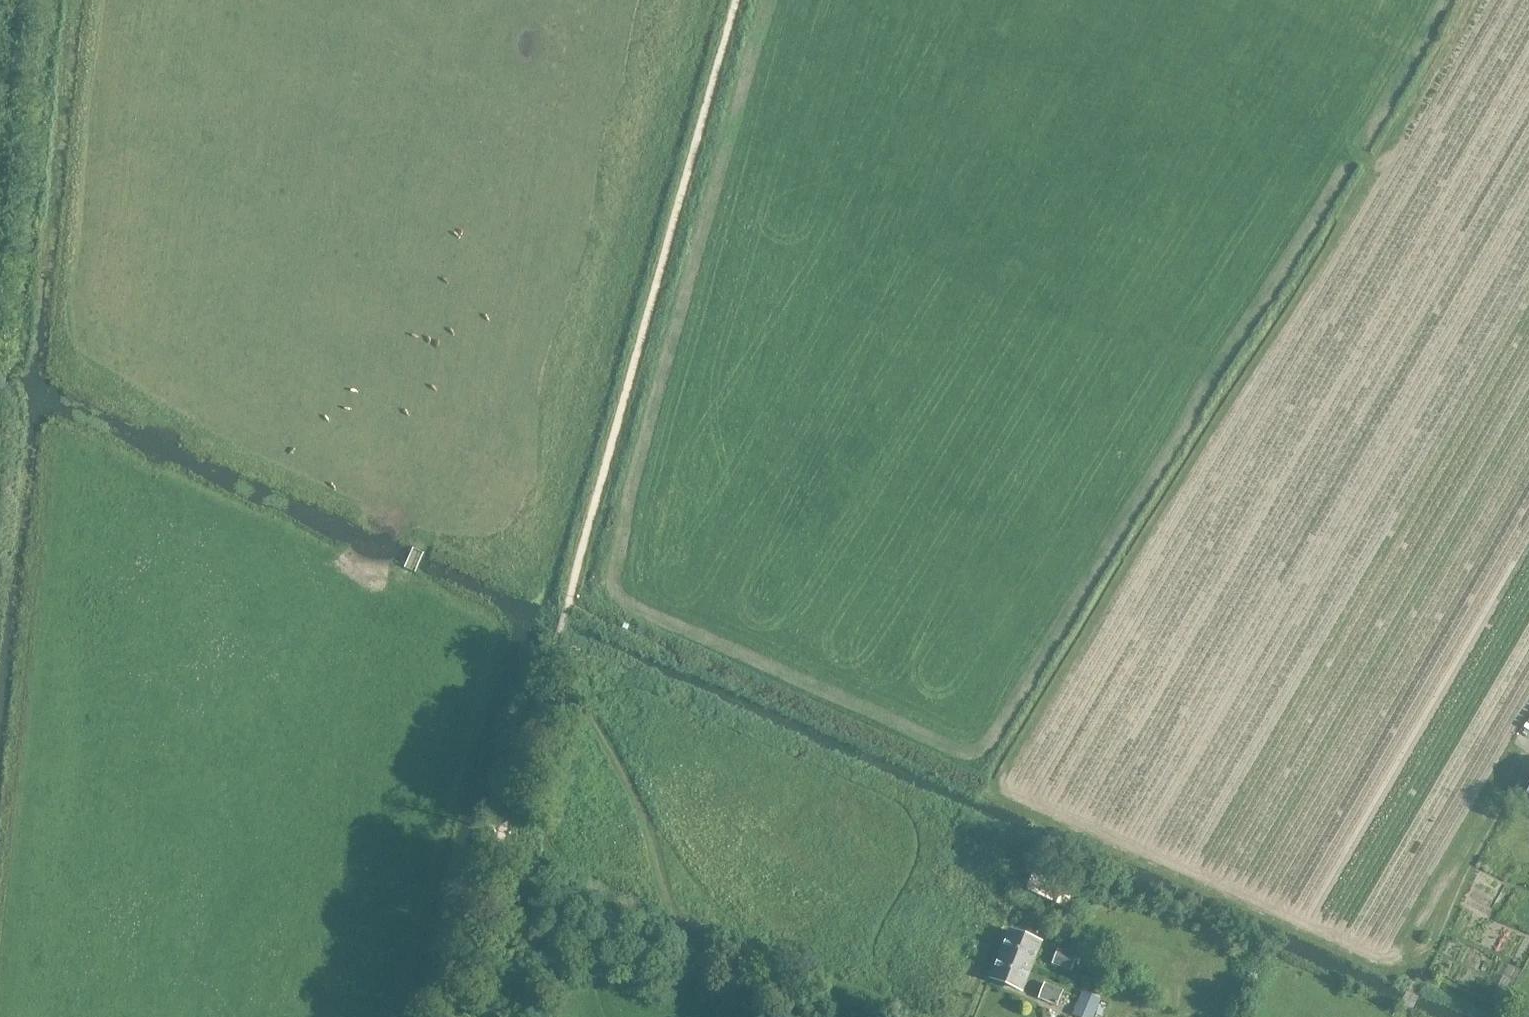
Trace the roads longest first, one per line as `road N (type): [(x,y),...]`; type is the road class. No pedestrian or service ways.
road 1 (track): [(993,791),(1419,980)]
road 2 (track): [(1528,761),(1419,980)]

